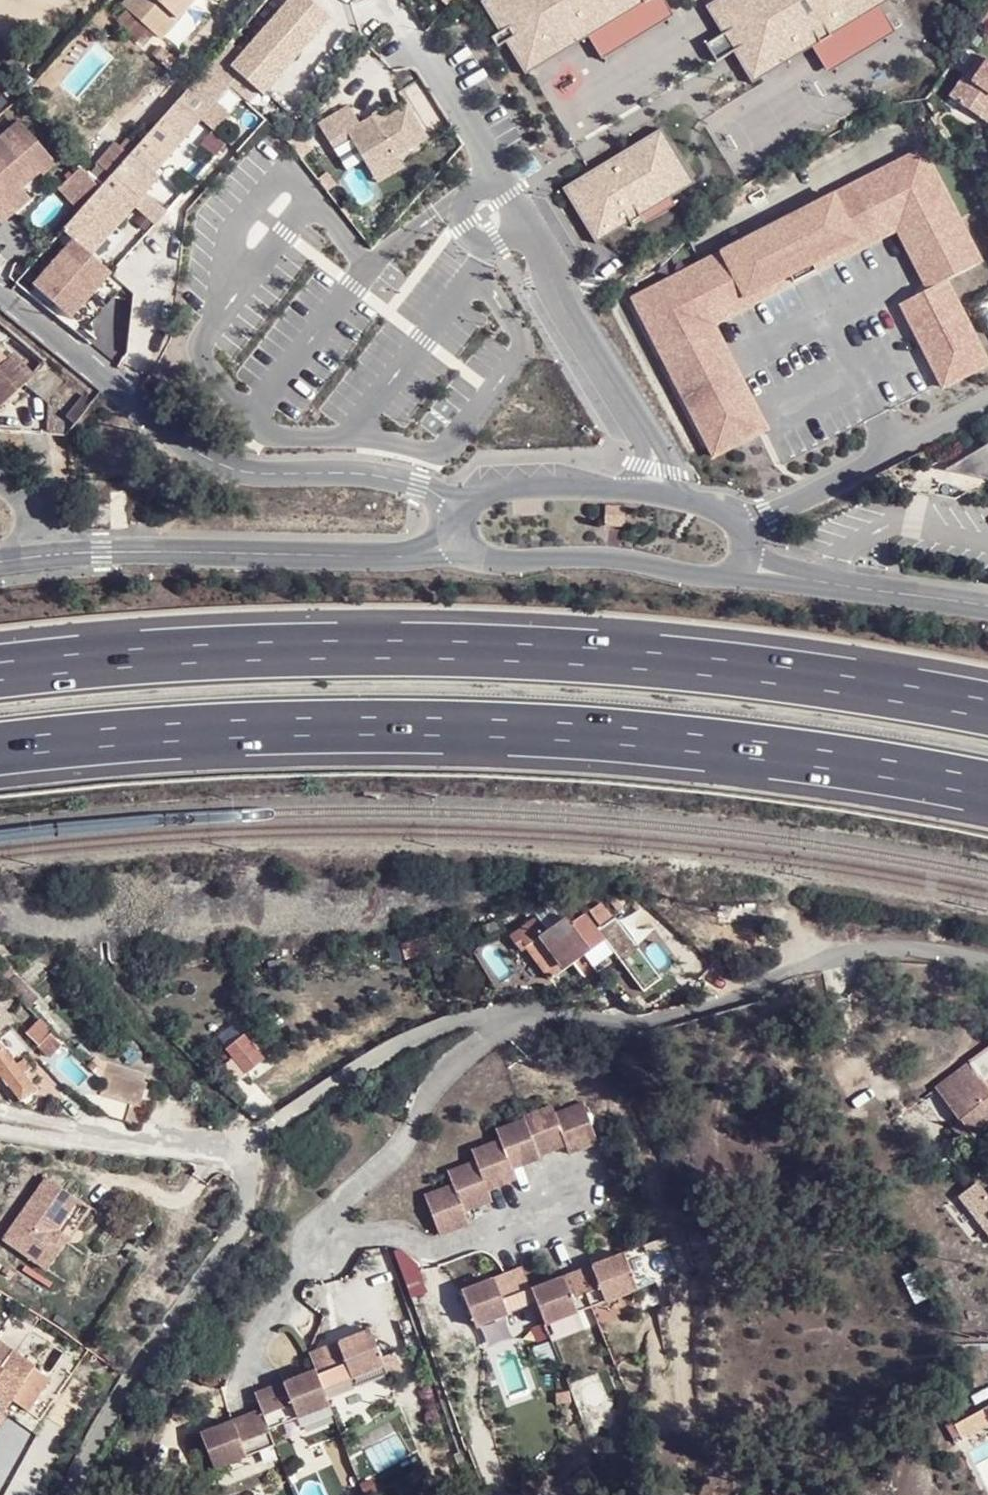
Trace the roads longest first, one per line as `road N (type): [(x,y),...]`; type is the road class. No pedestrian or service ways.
road 1 (motorway): [(0,745),(260,726),(440,725),(664,736),(987,787)]
road 2 (motorway): [(987,705),(677,660),(443,644),(254,646),(0,668)]
road 3 (residential): [(987,968),(931,951),(876,948),(801,960),(747,991),(632,1028),(489,1016),(432,1031),(340,1078),(245,1149)]
road 4 (residential): [(0,294),(152,419),(222,464),(262,478),(354,472),(416,486),(465,511)]
road 5 (residential): [(459,536),(410,554),(42,554)]
road 6 (residential): [(73,1494),(131,1379),(240,1230),(245,1149)]
road 7 (residential): [(459,536),(471,554),(496,562),(589,556),(724,575)]
road 8 (residential): [(743,528),(987,404)]
road 9 (residential): [(245,1149),(0,1117)]
road 10 (residential): [(648,437),(570,320),(529,231)]
road 11 (residential): [(498,177),(443,79),(382,0)]
road 12 (residential): [(987,605),(801,578)]
road 13 (residential): [(622,489),(499,491),(465,511)]
road 14 (residential): [(498,177),(468,197),(461,228),(482,247),(529,231)]

